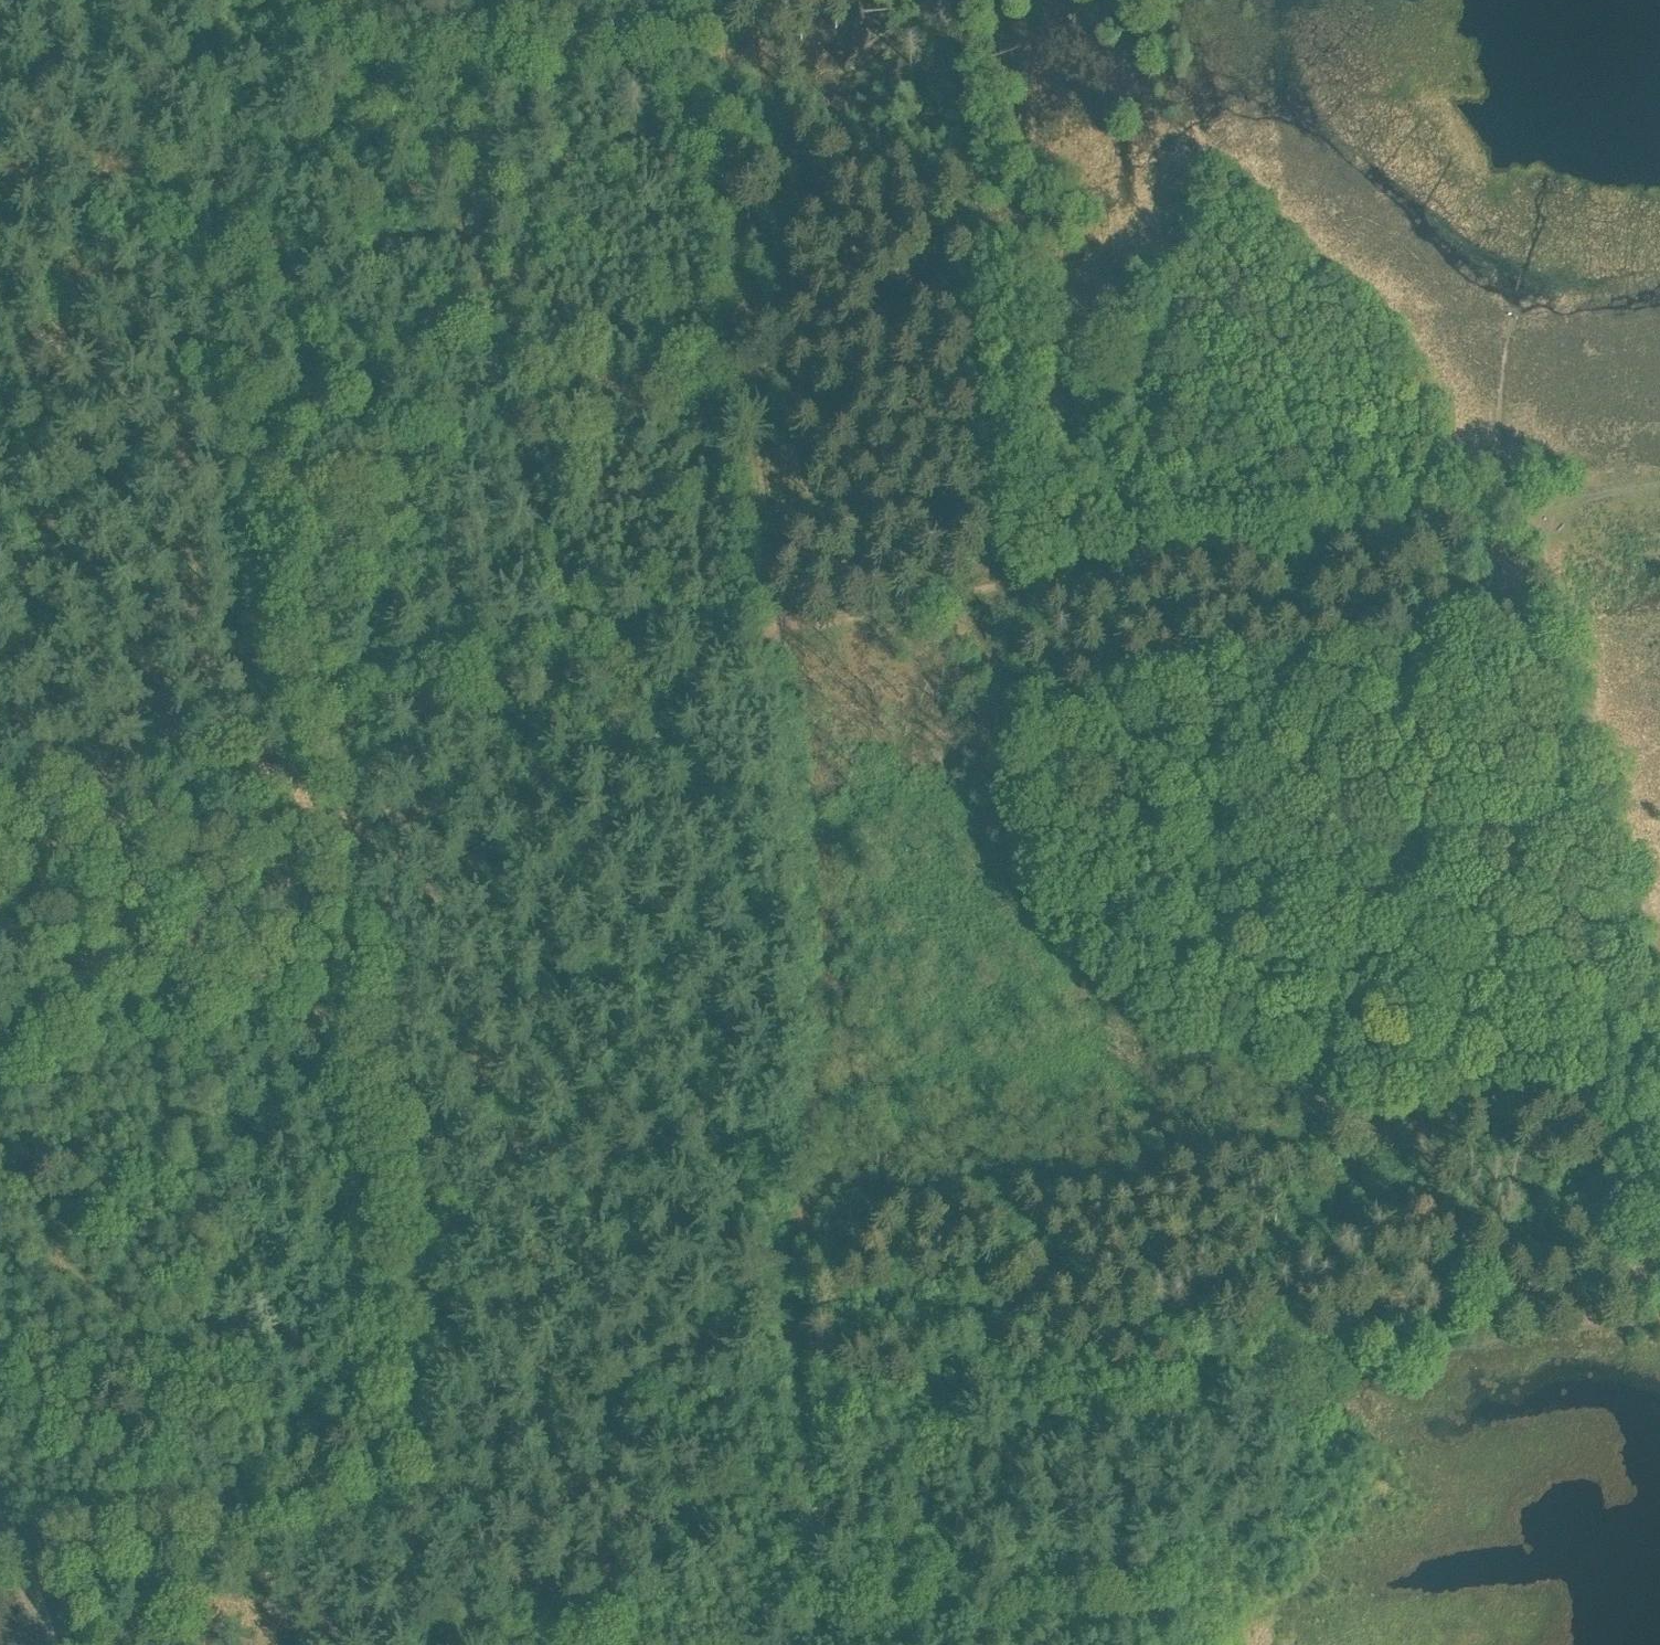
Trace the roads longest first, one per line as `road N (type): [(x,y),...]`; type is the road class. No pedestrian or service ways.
road 1 (track): [(312,738),(877,610),(1537,508)]
road 2 (track): [(1537,508),(1659,971)]
road 3 (track): [(0,808),(312,738)]
road 4 (track): [(41,1644),(0,1511)]
road 5 (track): [(1537,508),(1659,493)]

